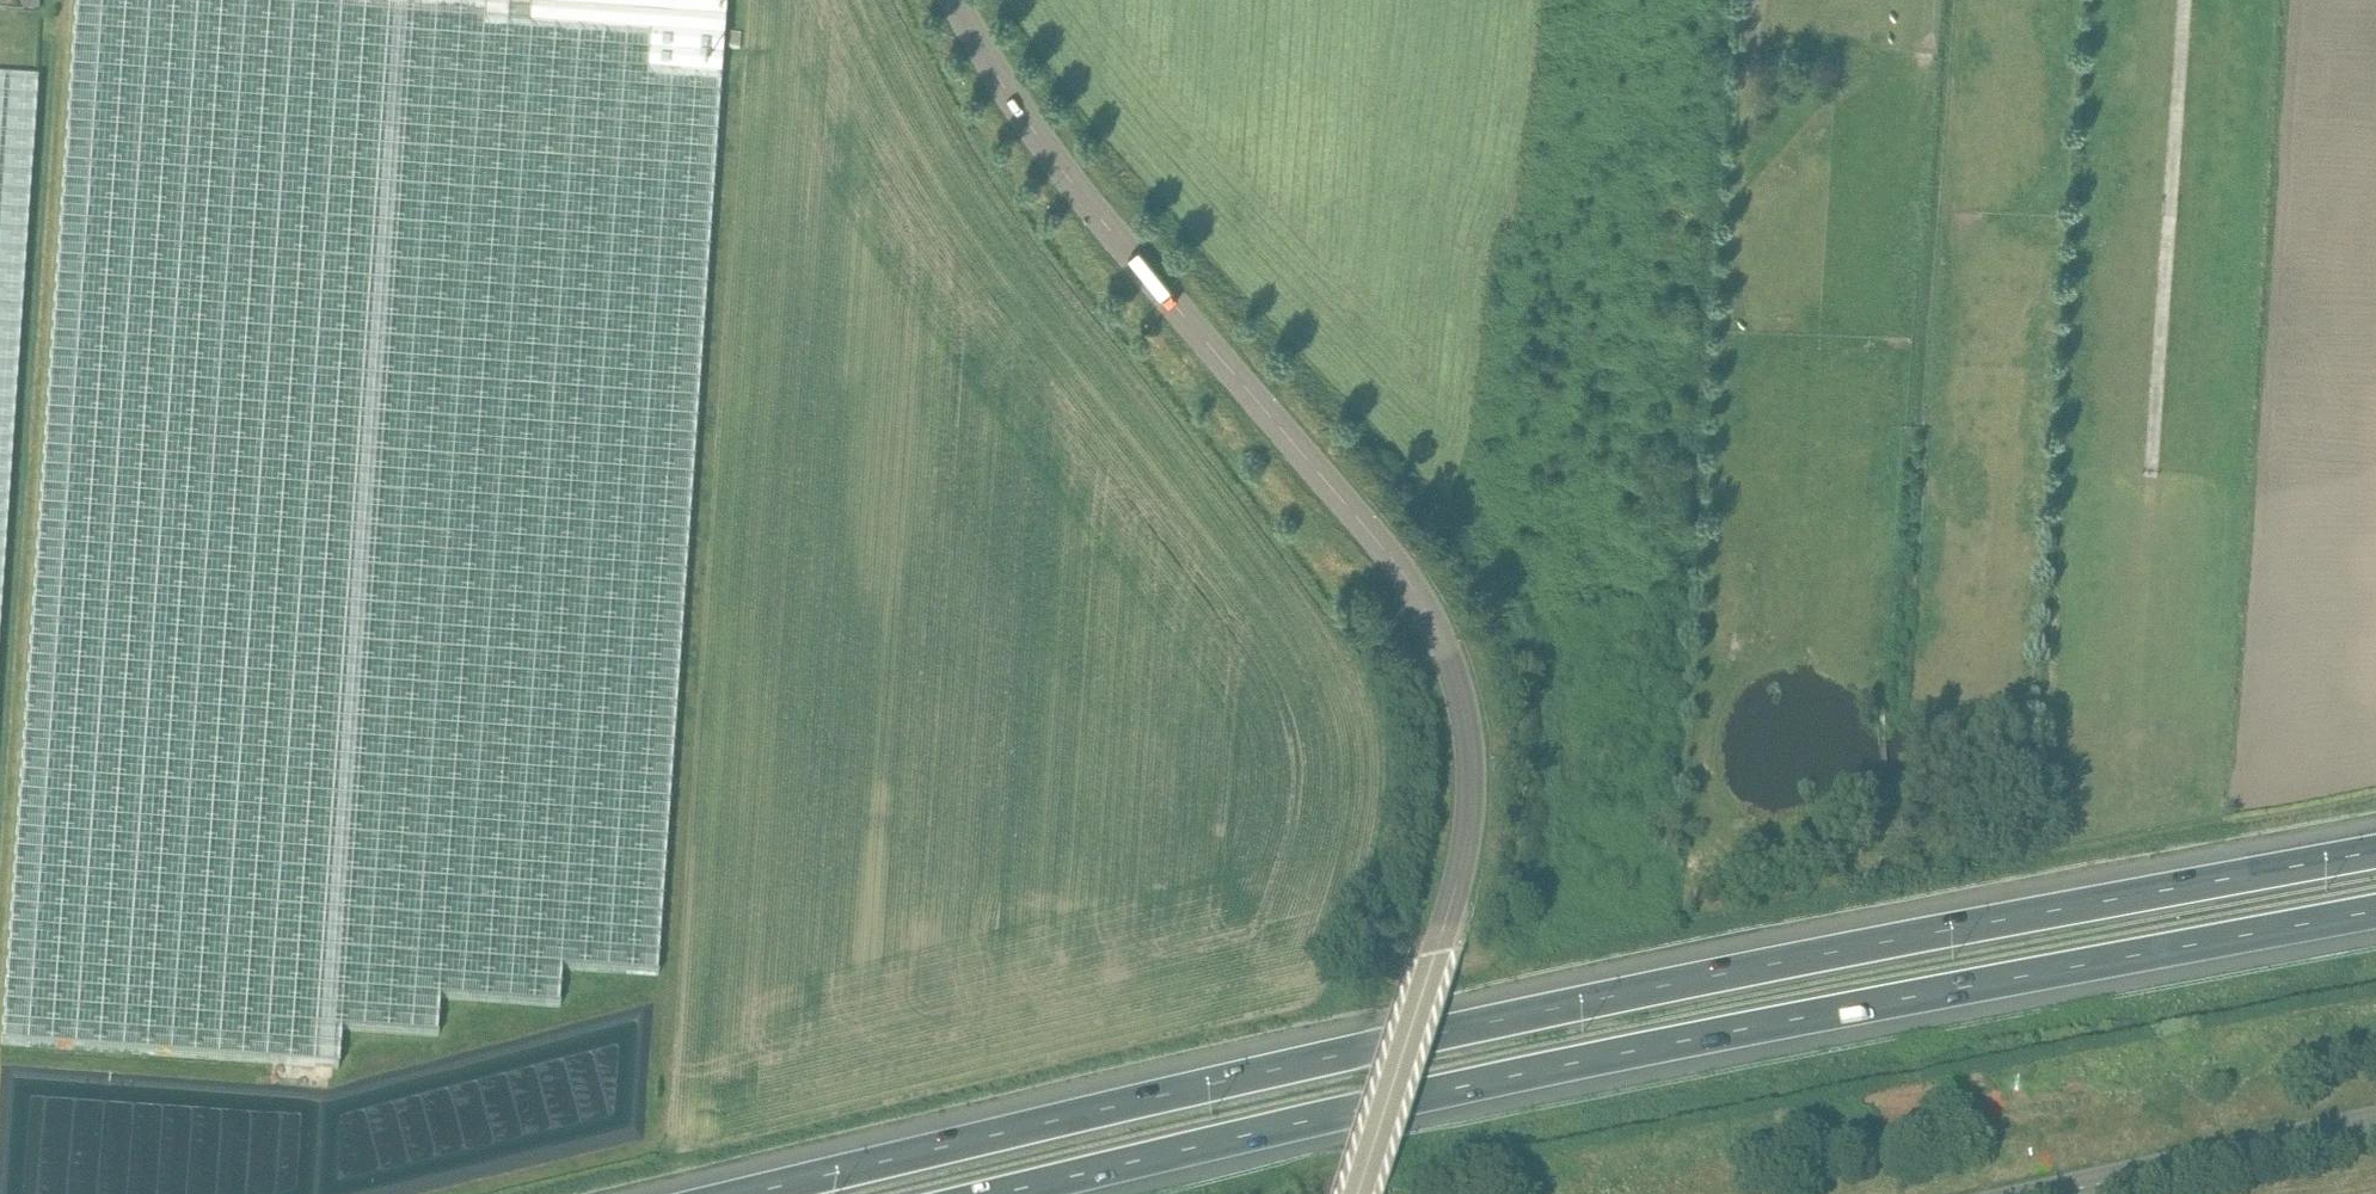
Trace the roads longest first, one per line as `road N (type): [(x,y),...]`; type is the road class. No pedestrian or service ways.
road 1 (motorway): [(2375,851),(1703,974),(739,1193)]
road 2 (motorway): [(1001,1193),(1711,1036),(2375,912)]
road 3 (secondary): [(1356,1193),(1460,871),(1471,750),(1453,669),(1411,586),(1053,158),(955,0)]
road 4 (secondary): [(2050,1193),(2375,1121)]

